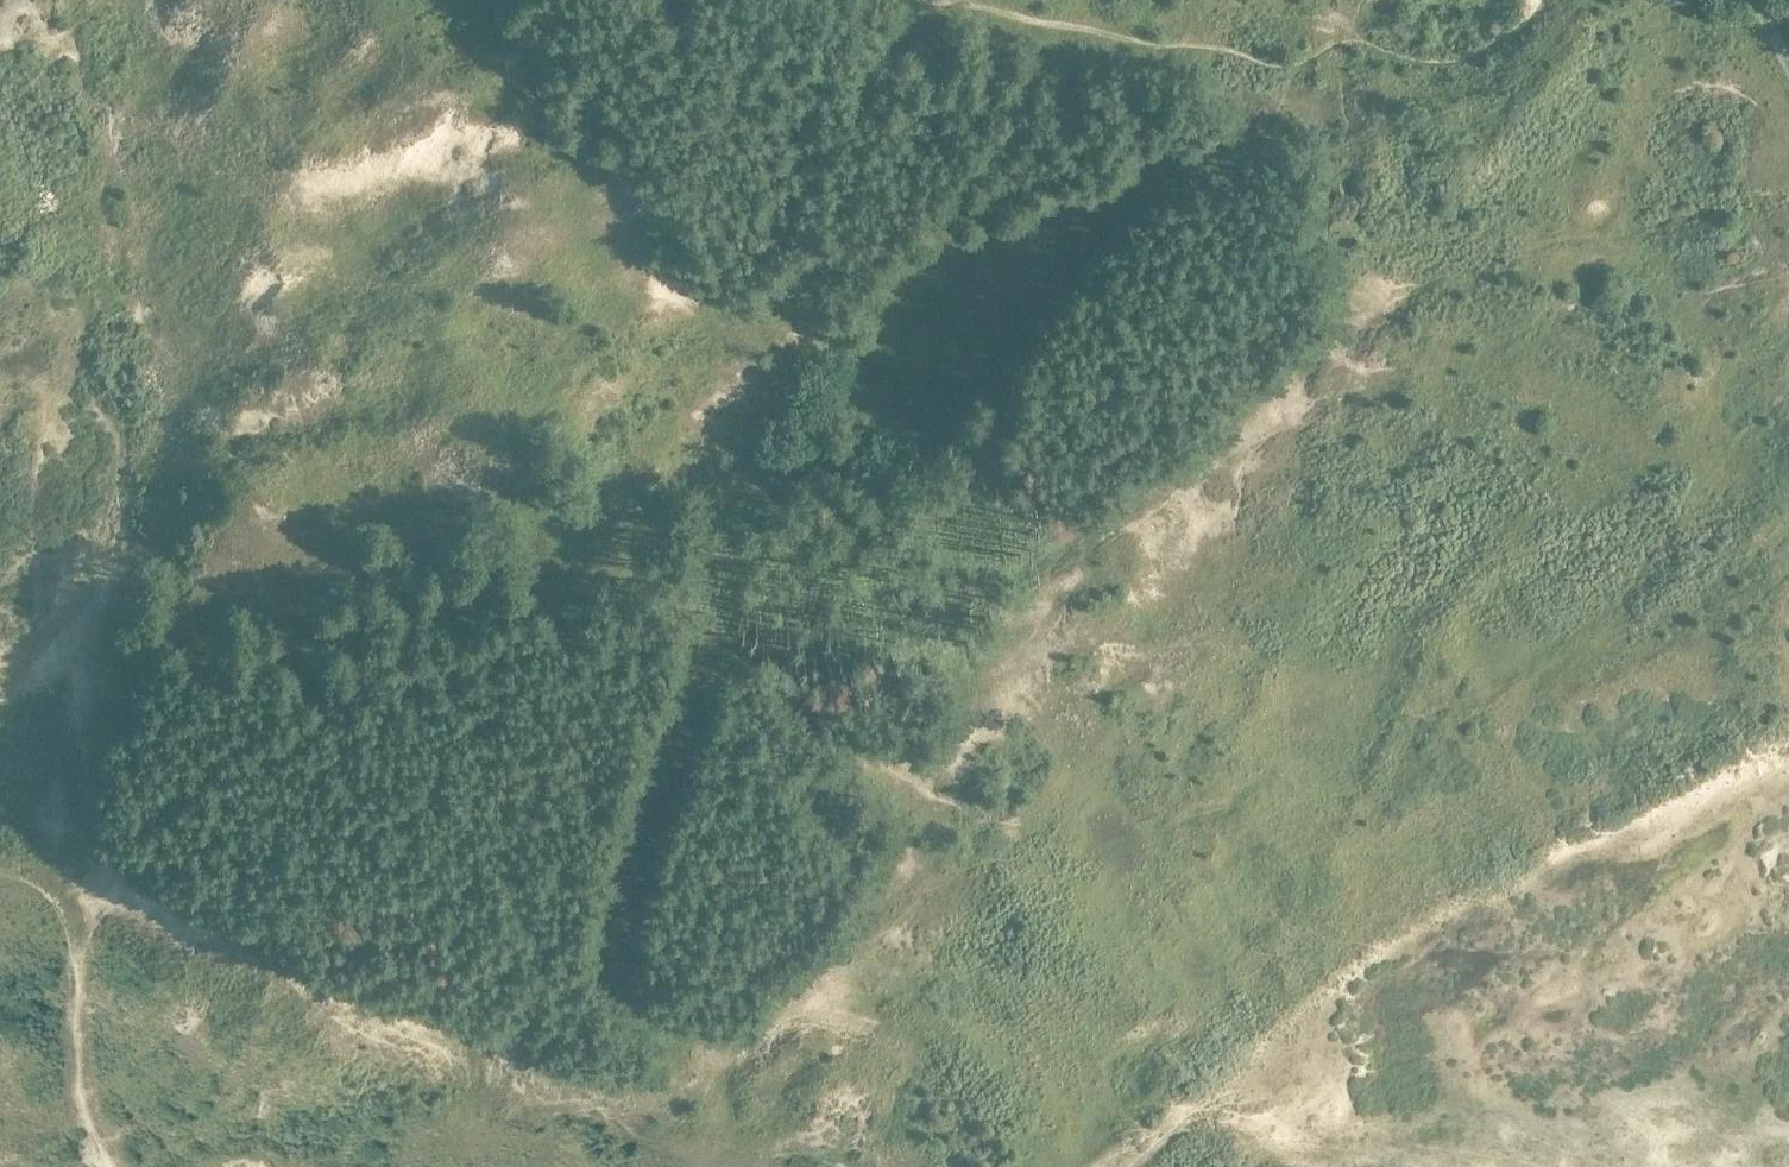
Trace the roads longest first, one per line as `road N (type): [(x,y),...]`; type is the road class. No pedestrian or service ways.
road 1 (track): [(1788,729),(1505,893),(1336,1006),(1134,1166)]

